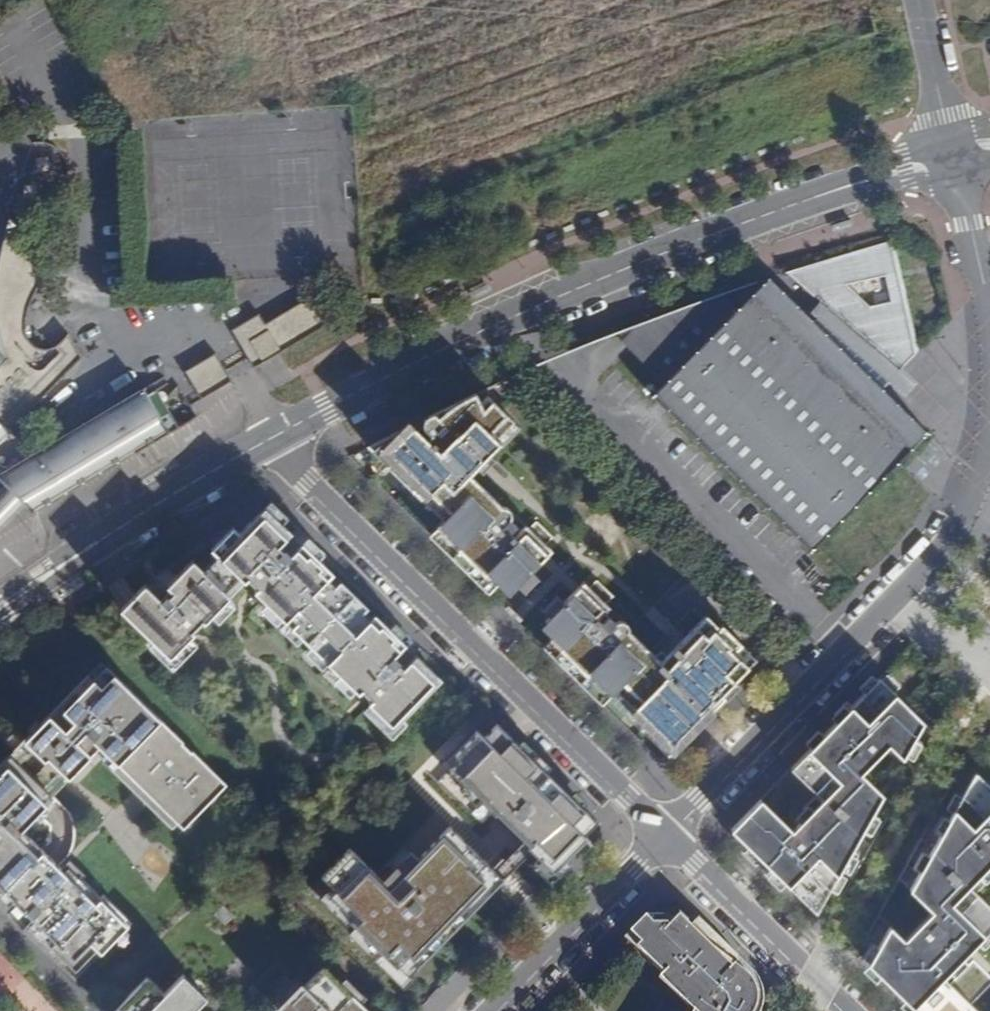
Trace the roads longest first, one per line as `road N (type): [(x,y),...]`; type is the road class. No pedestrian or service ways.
road 1 (tertiary): [(953,156),(666,252),(471,337),(274,437)]
road 2 (residential): [(666,831),(307,483),(274,437)]
road 3 (residential): [(989,442),(966,511),(942,548),(666,831)]
road 4 (tertiary): [(274,437),(0,609)]
road 5 (residential): [(852,1010),(666,831)]
road 6 (residential): [(666,831),(490,1010)]
road 7 (unclassified): [(953,156),(919,0)]
road 8 (residential): [(953,156),(989,305)]

